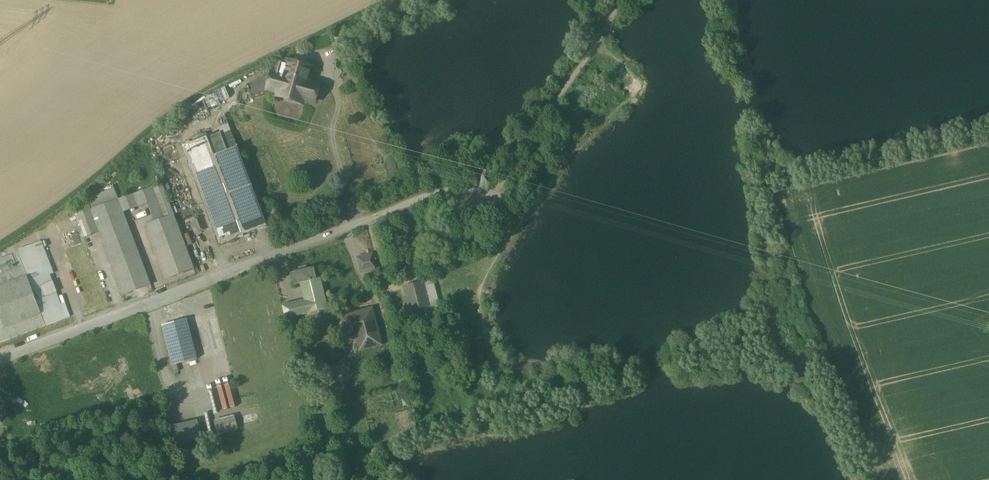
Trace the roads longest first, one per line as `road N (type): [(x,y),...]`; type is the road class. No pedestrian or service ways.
road 1 (residential): [(0,361),(420,197),(467,198),(474,215)]

